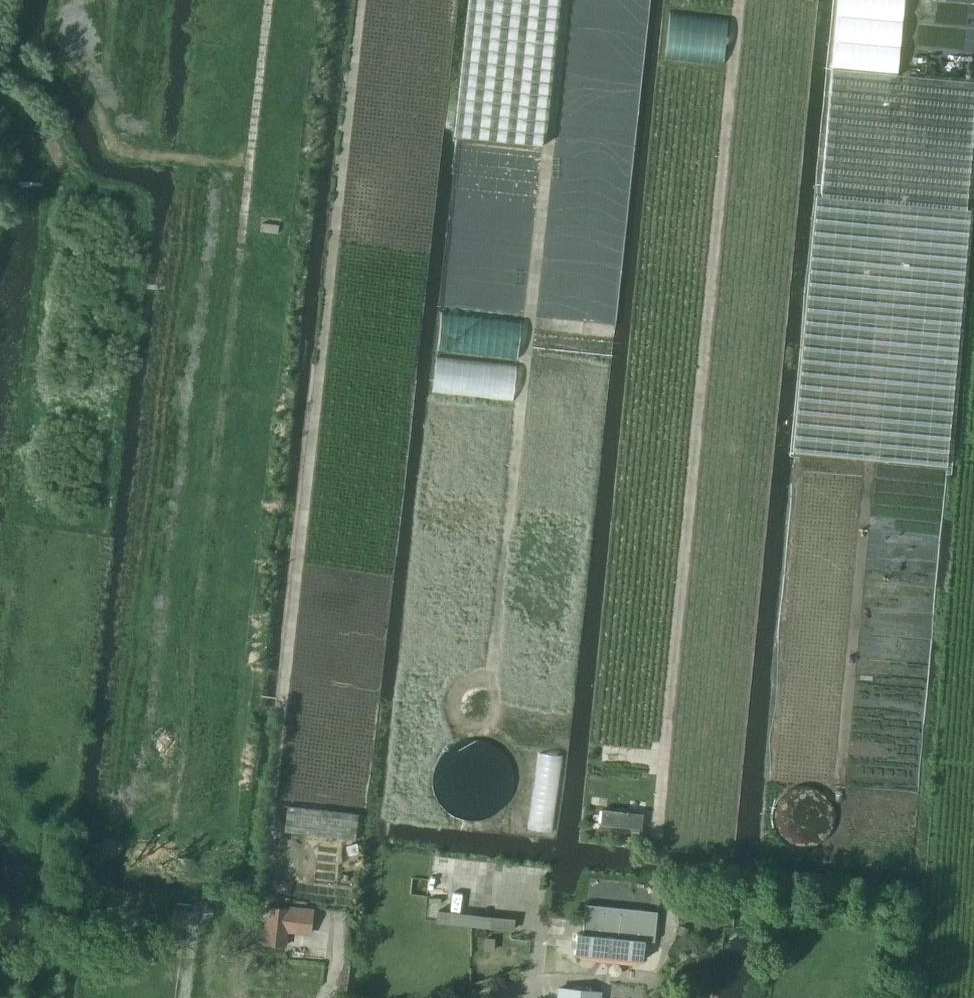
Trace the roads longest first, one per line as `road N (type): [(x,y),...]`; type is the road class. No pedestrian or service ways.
road 1 (track): [(364,0),(266,859)]
road 2 (track): [(738,0),(657,832)]
road 3 (track): [(563,0),(485,727)]
road 4 (track): [(240,244),(268,0)]

